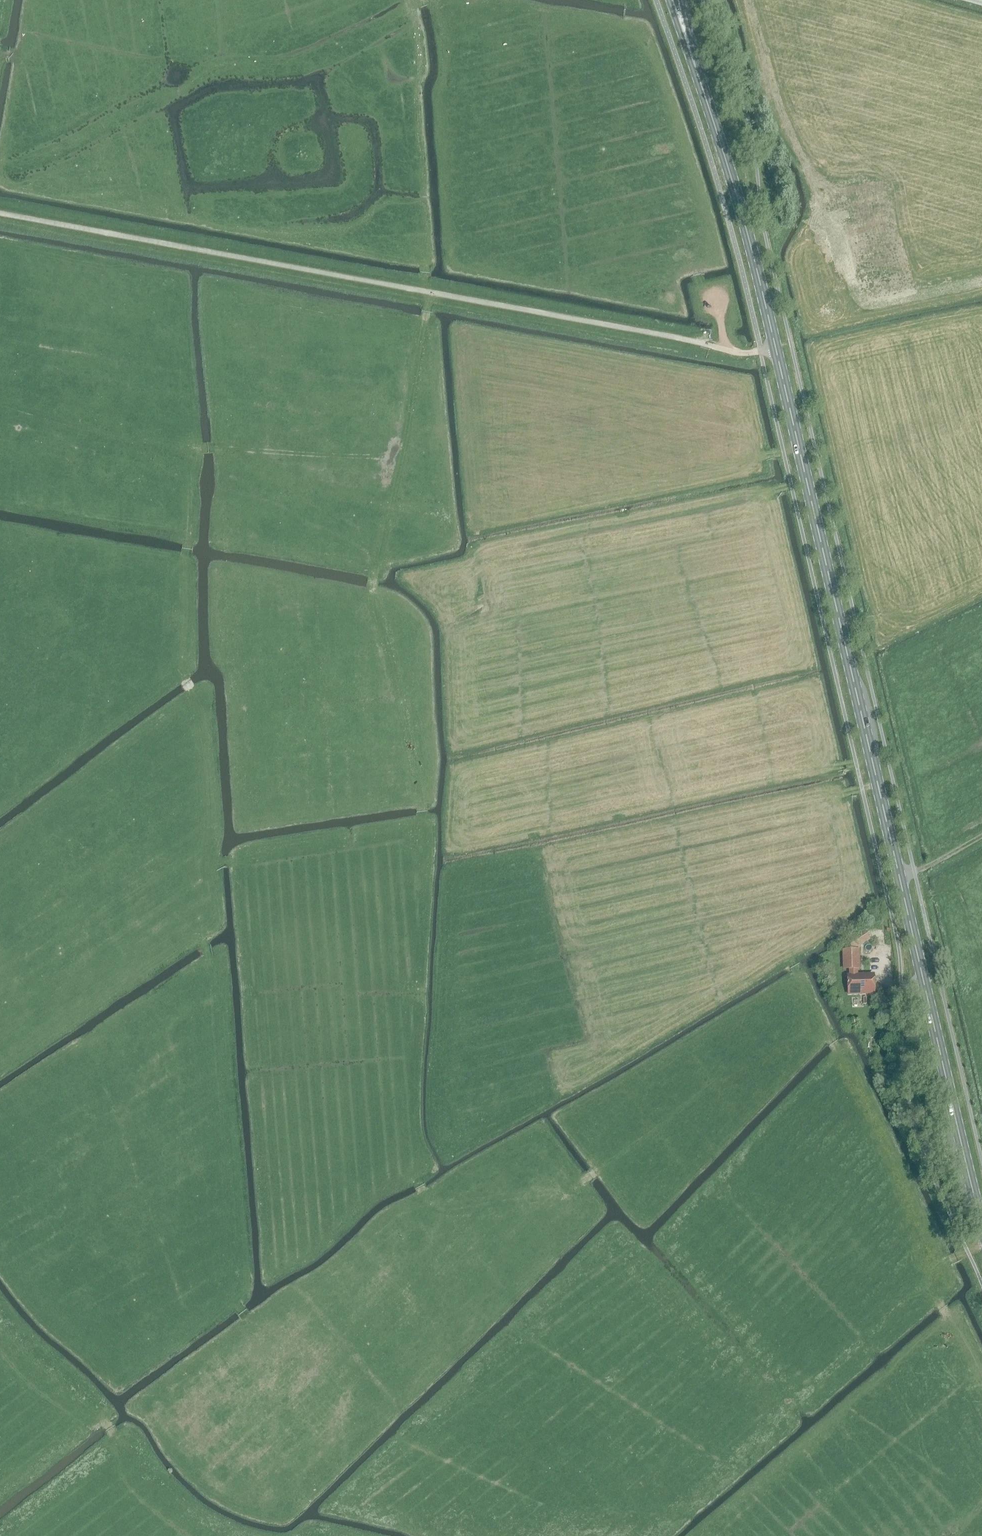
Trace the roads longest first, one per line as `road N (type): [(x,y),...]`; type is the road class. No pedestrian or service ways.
road 1 (primary): [(981,1223),(741,208),(674,0)]

